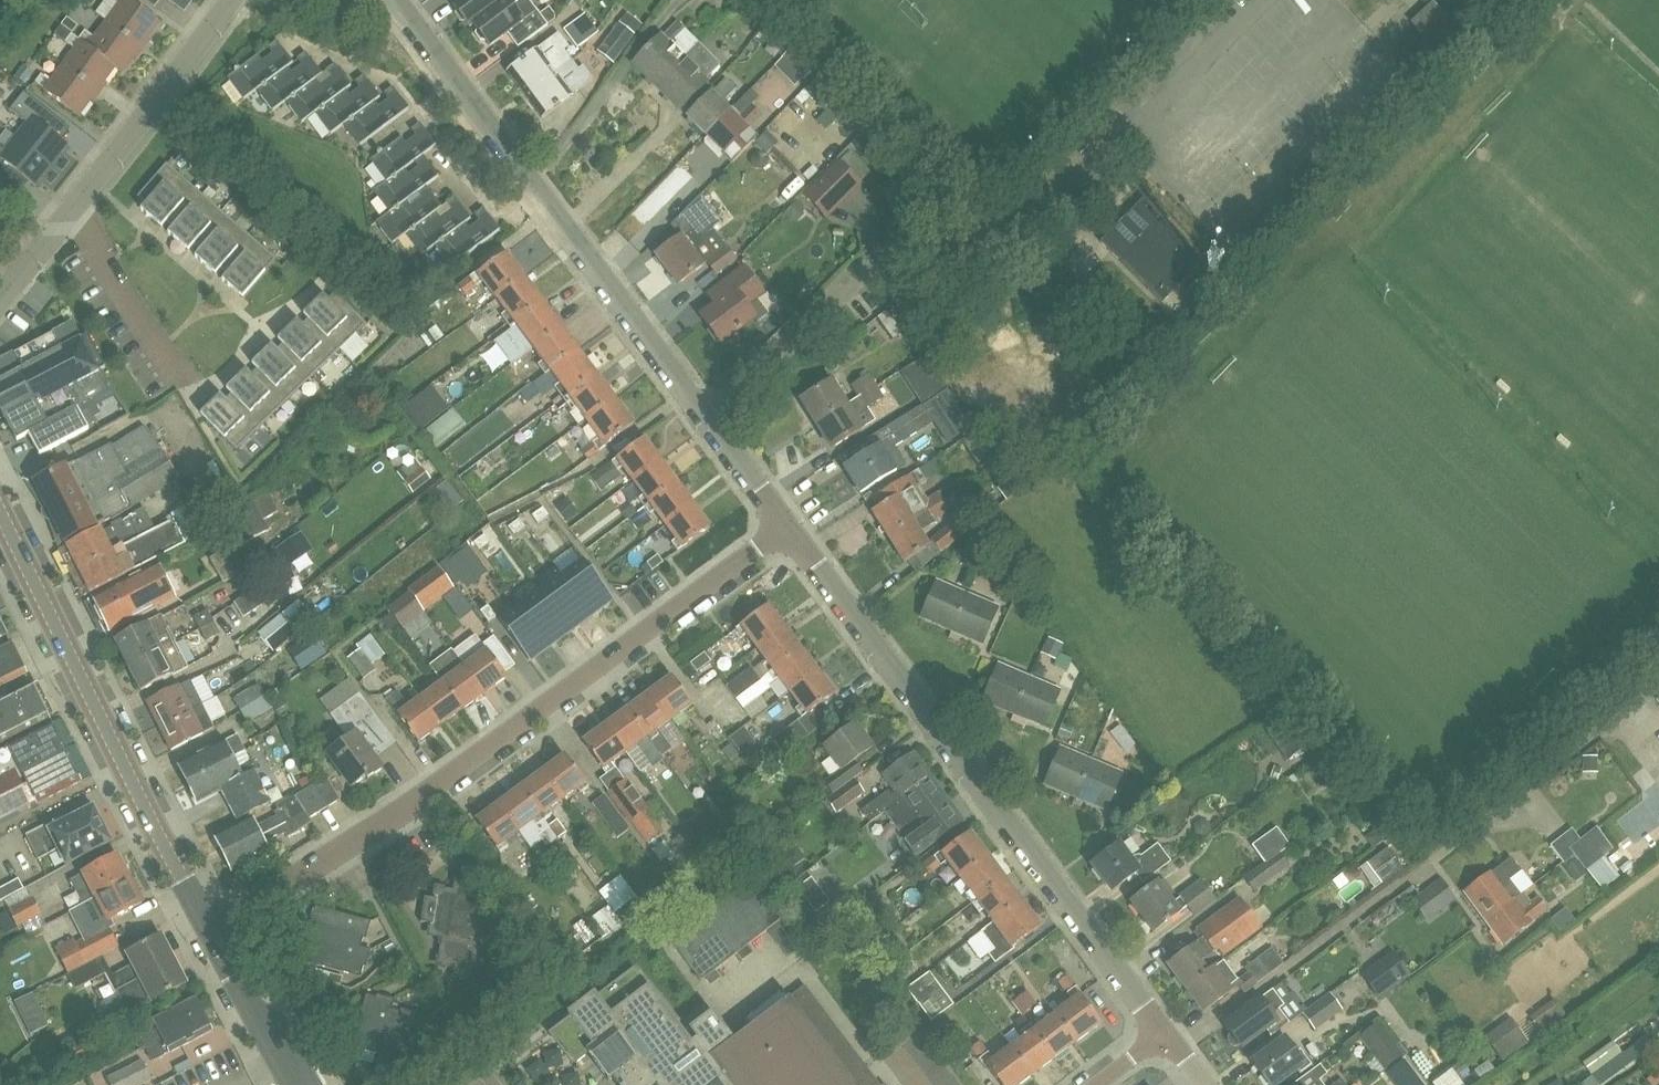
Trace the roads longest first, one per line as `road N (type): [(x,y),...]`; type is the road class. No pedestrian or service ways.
road 1 (residential): [(709,421),(878,257),(919,244),(995,246),(1030,235),(1260,0)]
road 2 (residential): [(208,931),(504,733),(784,525)]
road 3 (residential): [(1163,1033),(784,525)]
road 4 (residential): [(709,421),(398,0)]
road 5 (secondary): [(208,931),(0,512)]
road 6 (residential): [(0,300),(231,0)]
road 7 (secondary): [(292,1084),(208,931)]
road 8 (residential): [(784,525),(709,421)]

